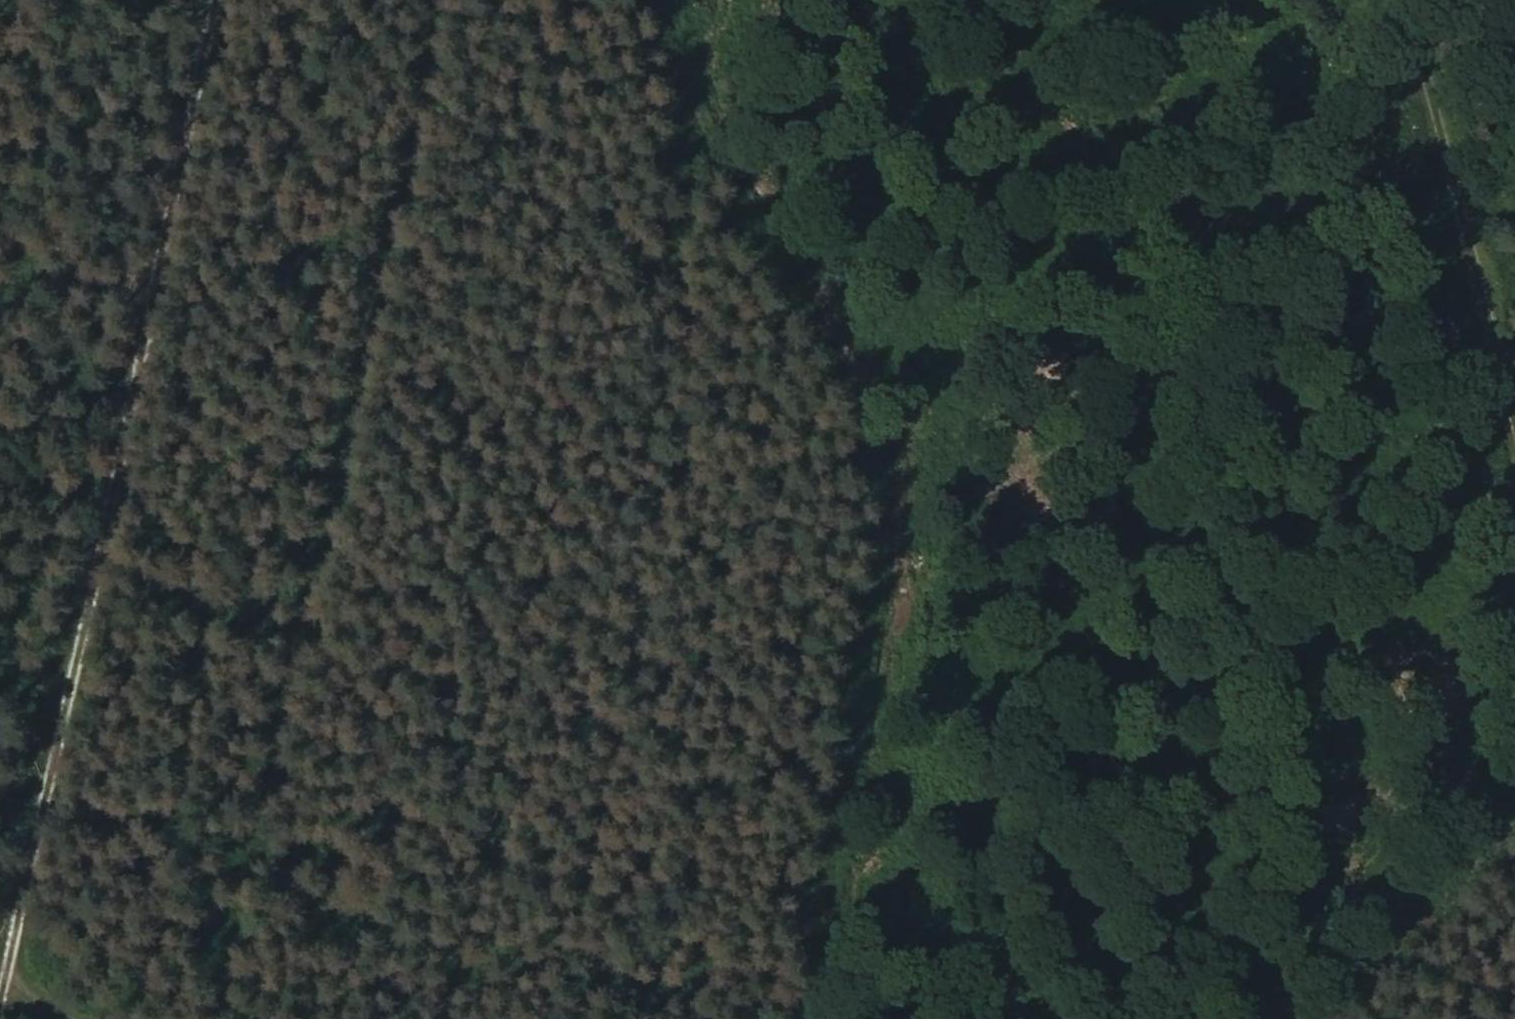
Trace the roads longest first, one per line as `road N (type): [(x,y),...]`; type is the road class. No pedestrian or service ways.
road 1 (track): [(231,0),(9,1018)]
road 2 (track): [(1412,0),(1514,413)]

